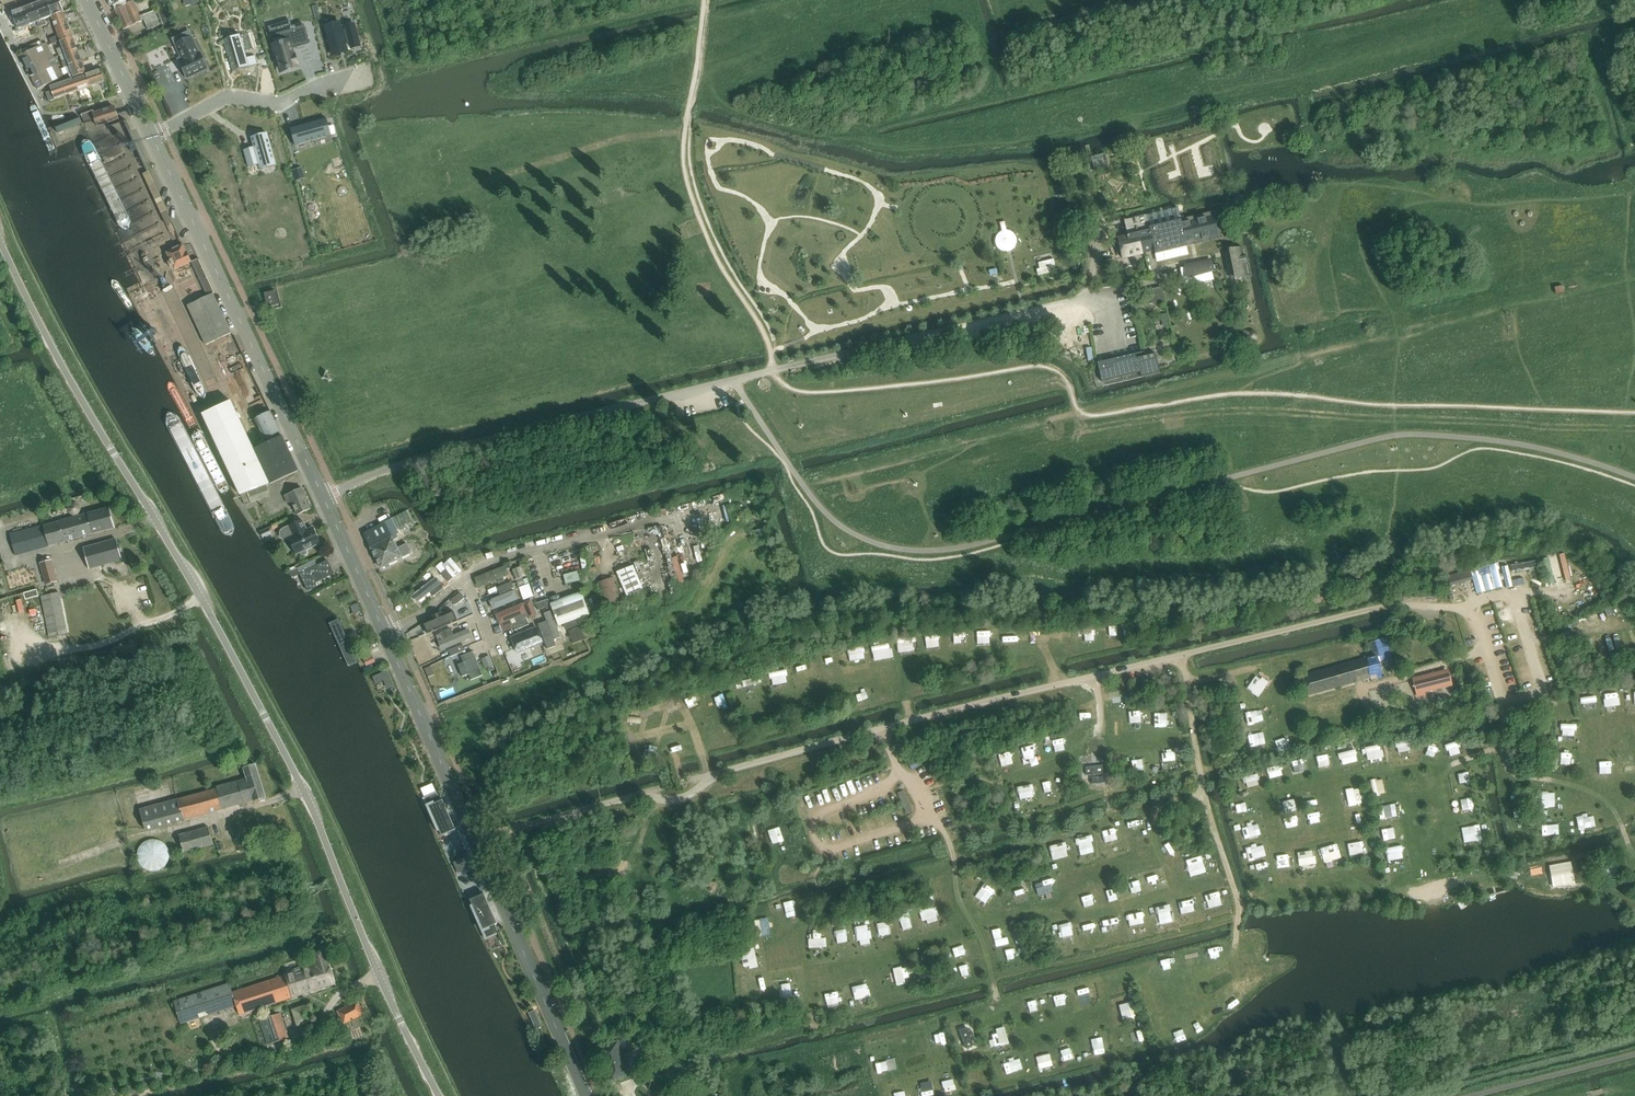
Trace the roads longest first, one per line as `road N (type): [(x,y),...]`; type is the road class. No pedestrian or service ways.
road 1 (unclassified): [(440,1095),(380,977),(306,794),(0,243)]
road 2 (tertiary): [(586,1095),(387,637)]
road 3 (unclassified): [(322,496),(455,449),(773,371)]
road 4 (tertiary): [(322,496),(152,136)]
road 5 (track): [(1235,935),(1236,908),(1200,793),(1189,681),(1175,660)]
road 6 (residential): [(363,73),(275,106),(226,98),(152,136)]
road 7 (residential): [(387,637),(463,580),(495,644)]
road 8 (tertiary): [(387,637),(322,496)]
road 9 (tertiary): [(152,136),(87,0)]

